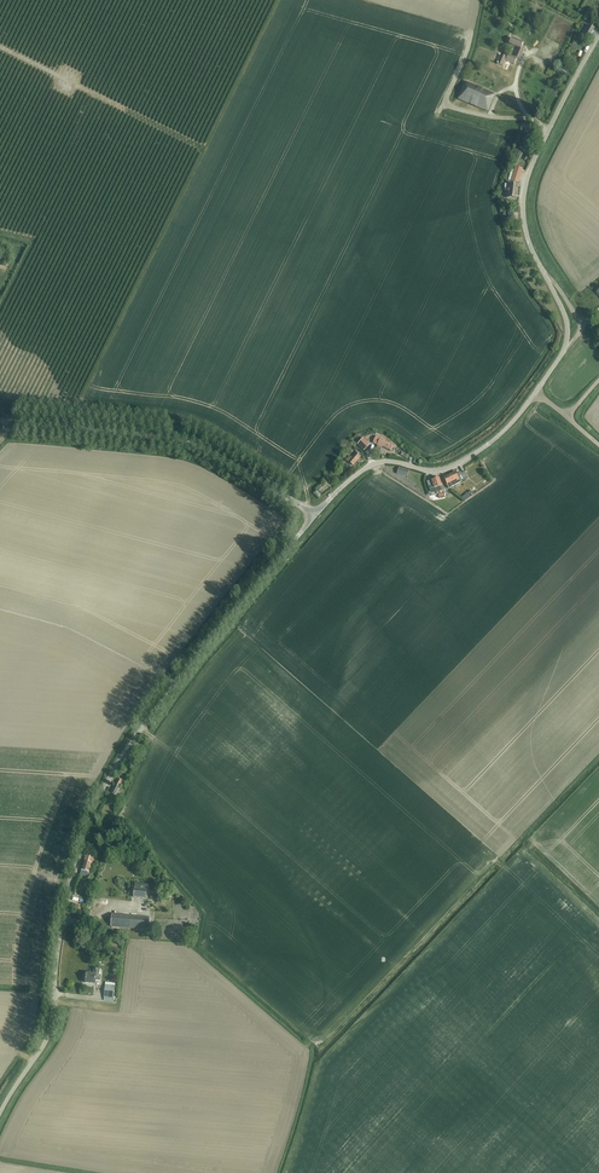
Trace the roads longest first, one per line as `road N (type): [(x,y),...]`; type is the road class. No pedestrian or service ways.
road 1 (unclassified): [(0,1114),(49,1035),(68,899),(118,764),(314,515)]
road 2 (unclassified): [(314,515),(374,464),(432,471),(464,460),(536,392),(562,354),(567,324),(527,237)]
road 3 (unclassified): [(314,515),(182,441),(0,421)]
road 4 (unclassified): [(598,36),(537,155),(523,202),(527,237)]

